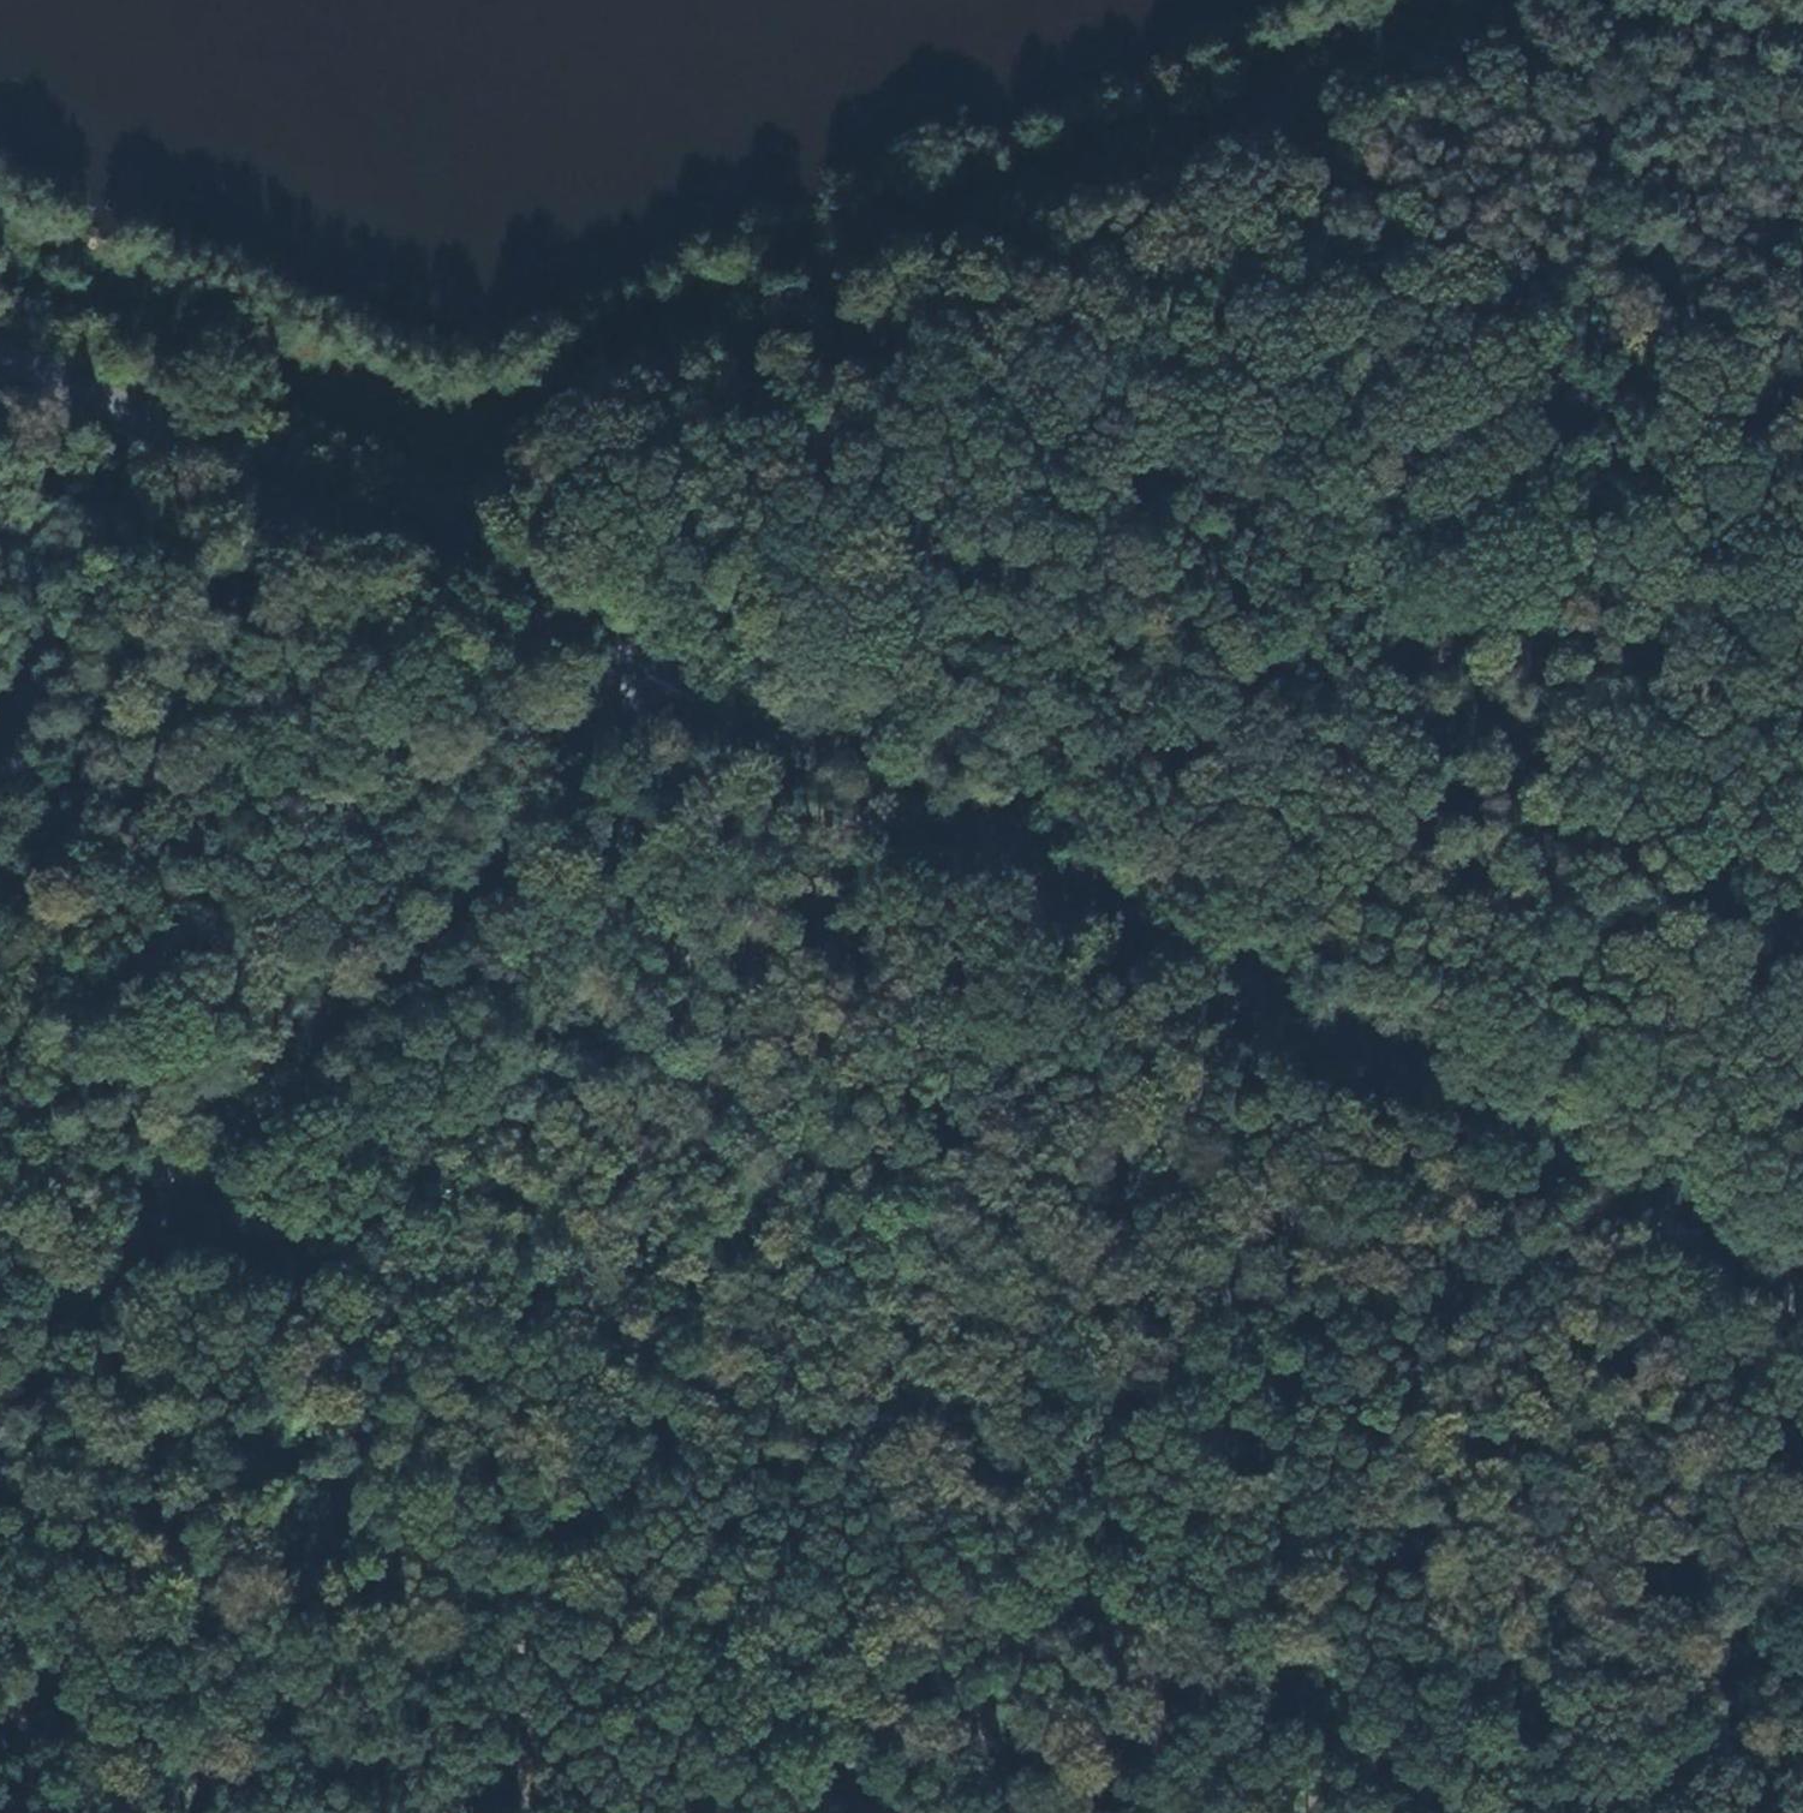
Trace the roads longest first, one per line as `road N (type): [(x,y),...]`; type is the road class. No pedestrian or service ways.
road 1 (tertiary): [(0,358),(662,649),(993,844),(1802,1287)]
road 2 (track): [(232,1156),(173,1236),(0,1428)]
road 3 (track): [(466,891),(232,1156)]

